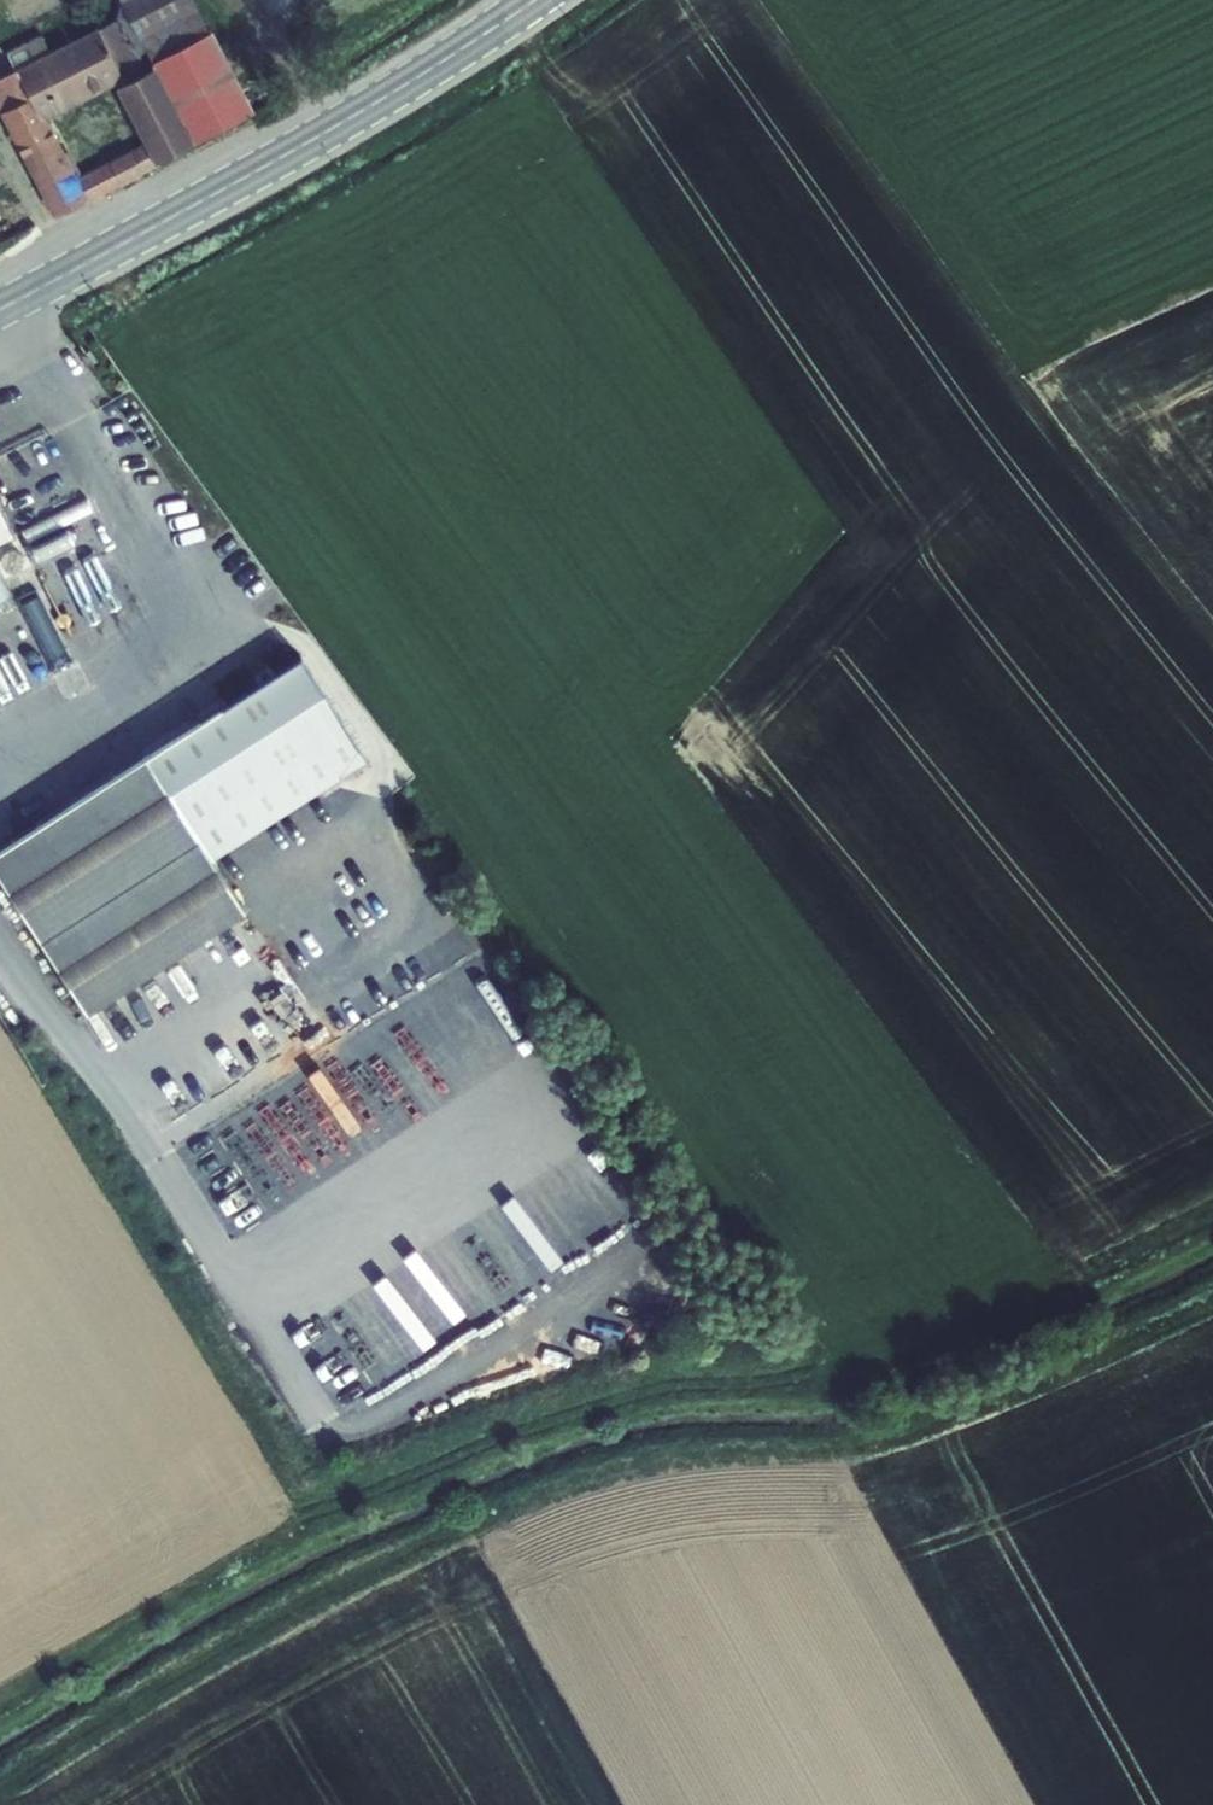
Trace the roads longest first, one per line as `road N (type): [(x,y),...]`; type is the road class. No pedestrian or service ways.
road 1 (secondary): [(535,0),(308,143),(0,309)]

